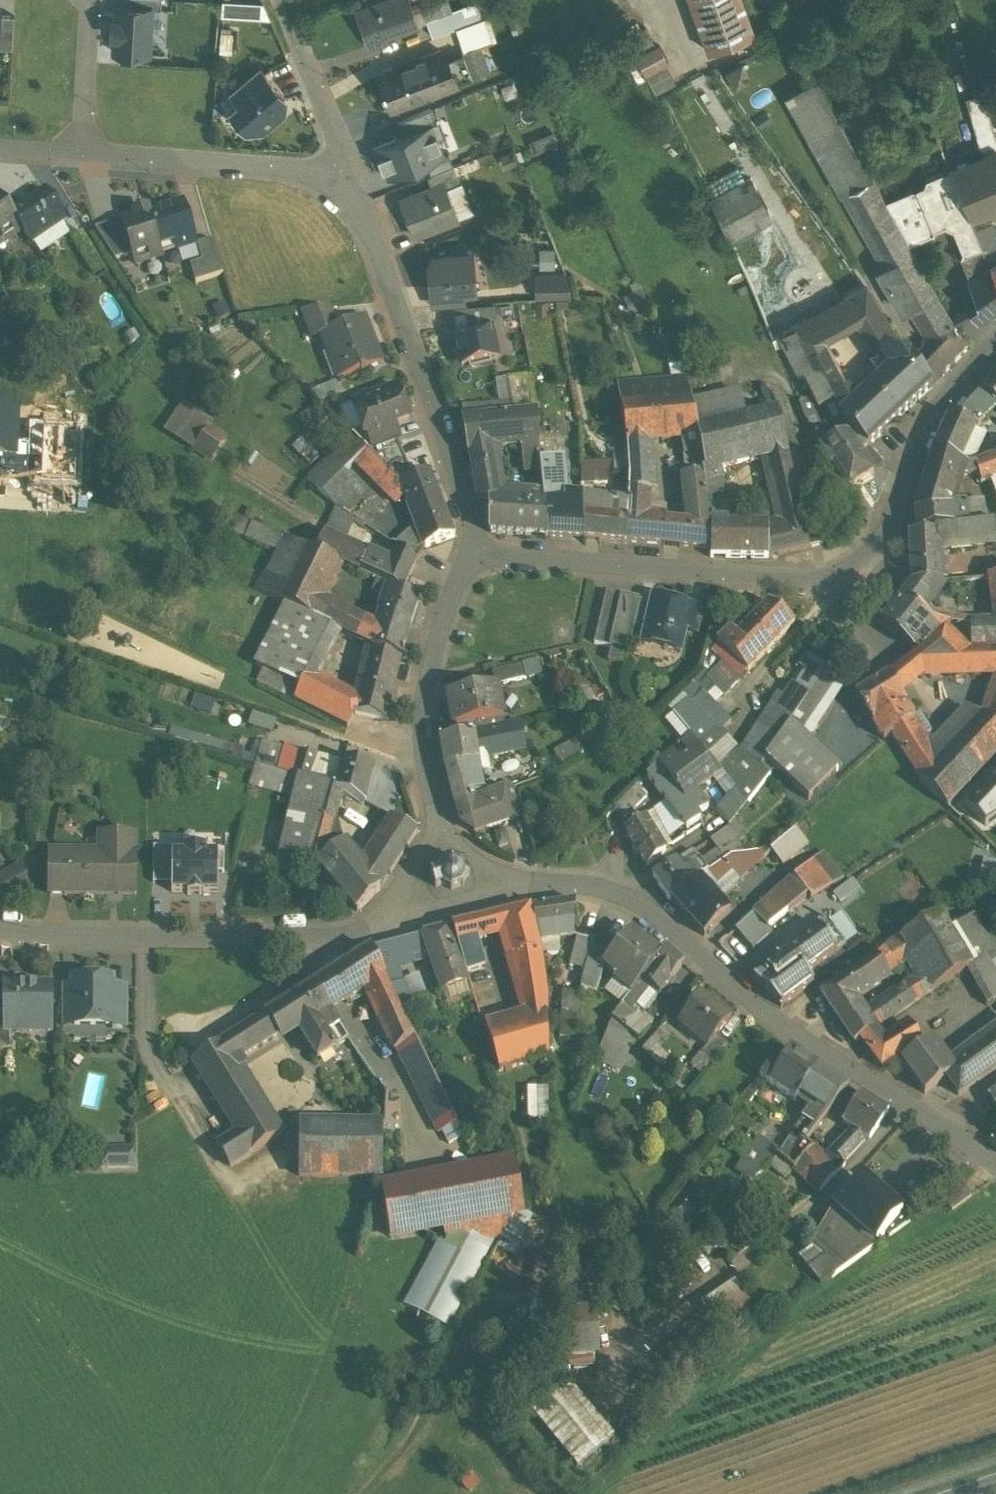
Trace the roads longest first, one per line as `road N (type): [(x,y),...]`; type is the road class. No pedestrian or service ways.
road 1 (residential): [(478,556),(817,579),(861,567),(887,530),(936,410),(995,348)]
road 2 (residential): [(995,1169),(802,1041),(628,901),(581,883),(520,889)]
road 3 (residential): [(478,556),(345,172)]
road 4 (residential): [(403,918),(354,931),(0,929)]
road 5 (residential): [(438,830),(423,775),(422,696),(448,602),(459,574),(478,556)]
road 6 (residential): [(345,172),(82,152)]
road 7 (residential): [(345,172),(278,0)]
road 8 (residential): [(82,152),(89,0)]
road 9 (residential): [(520,889),(403,918)]

